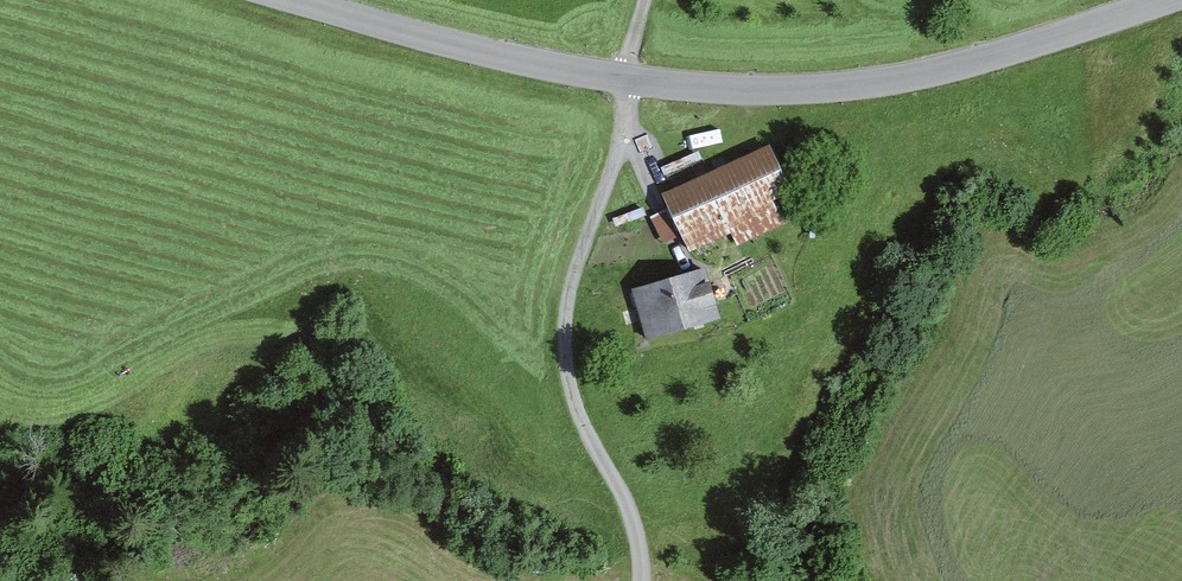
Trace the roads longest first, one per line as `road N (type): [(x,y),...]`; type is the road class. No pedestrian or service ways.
road 1 (tertiary): [(1178,0),(892,78),(800,88),(629,79)]
road 2 (unclassified): [(629,79),(617,158),(566,307),(566,348),(582,423),(633,522),(642,580)]
road 3 (tertiary): [(629,79),(291,0)]

